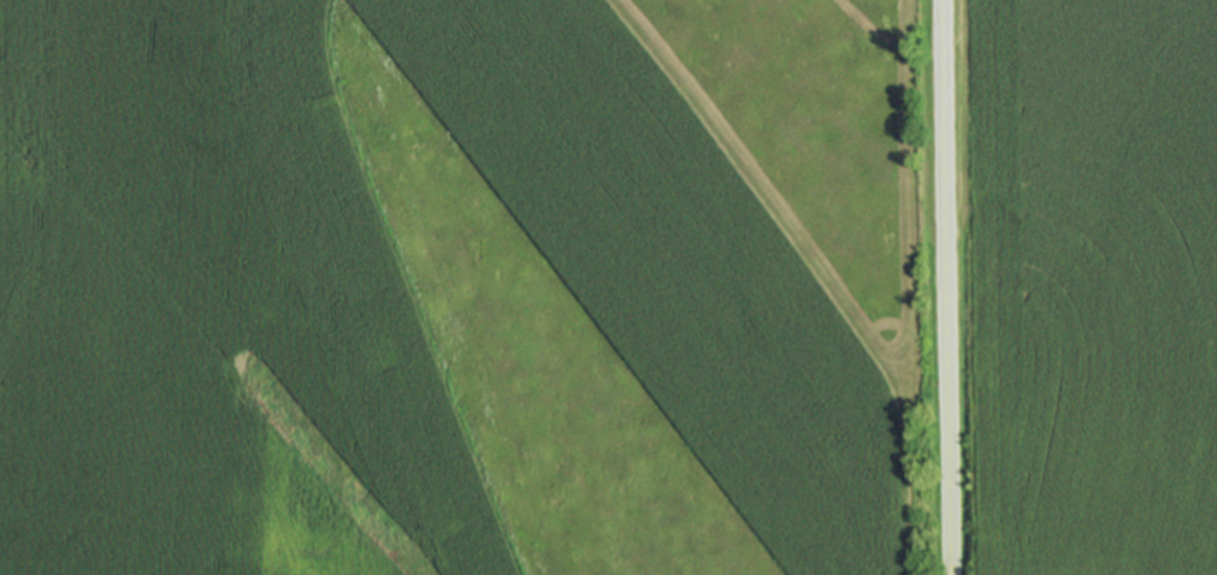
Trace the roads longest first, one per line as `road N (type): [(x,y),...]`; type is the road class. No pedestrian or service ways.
road 1 (tertiary): [(949,574),(941,0)]

